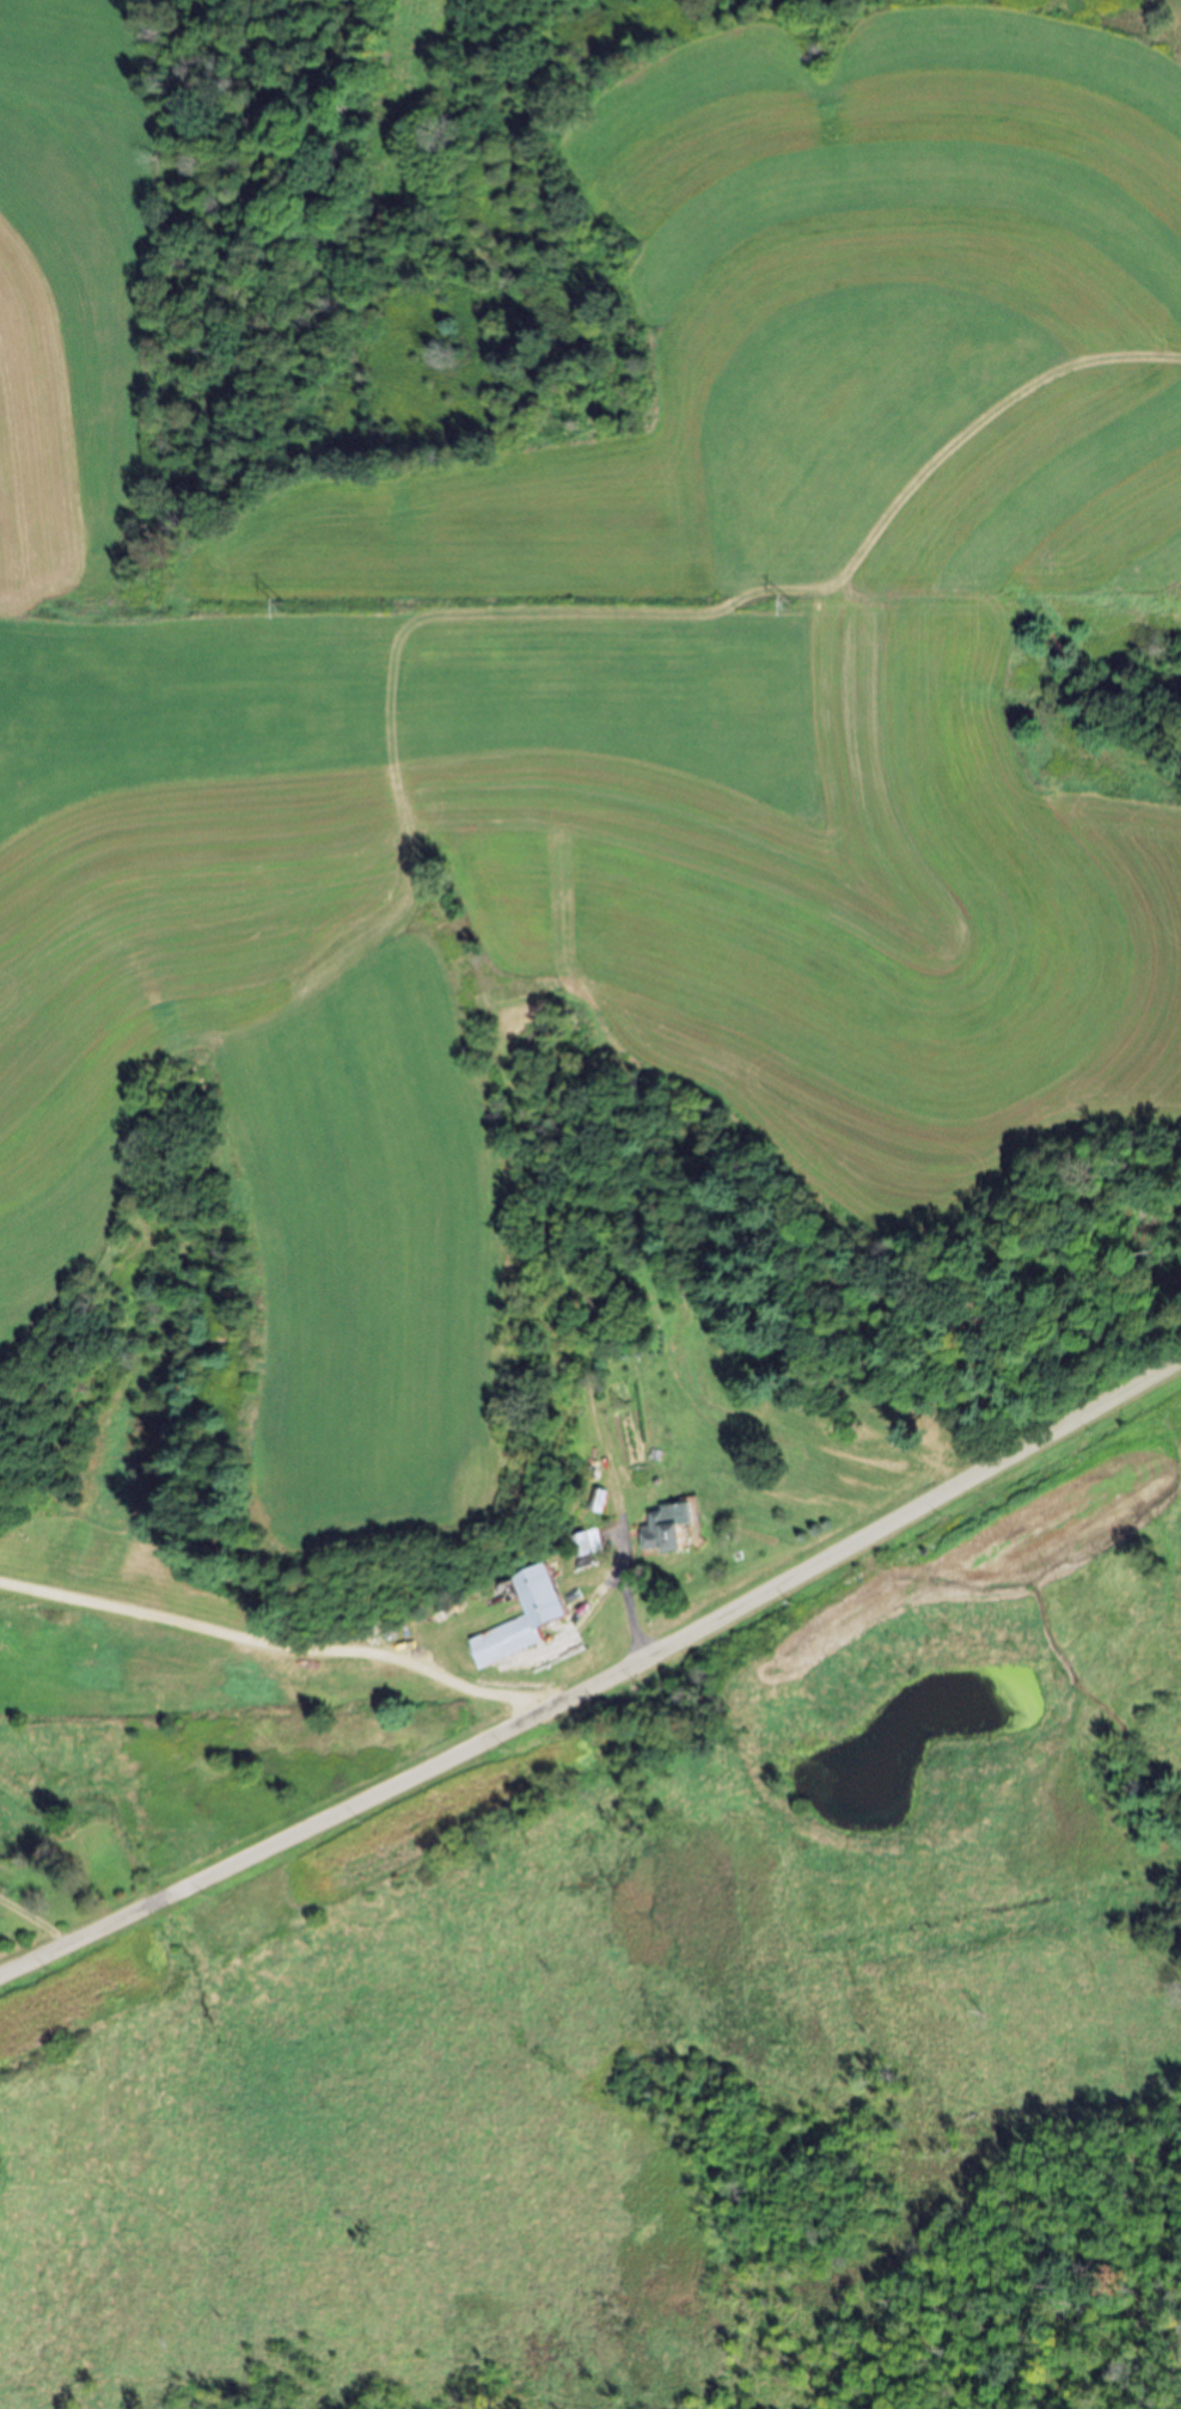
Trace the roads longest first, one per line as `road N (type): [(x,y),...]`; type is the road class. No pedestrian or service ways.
road 1 (residential): [(0,1976),(559,1705),(1180,1360)]

